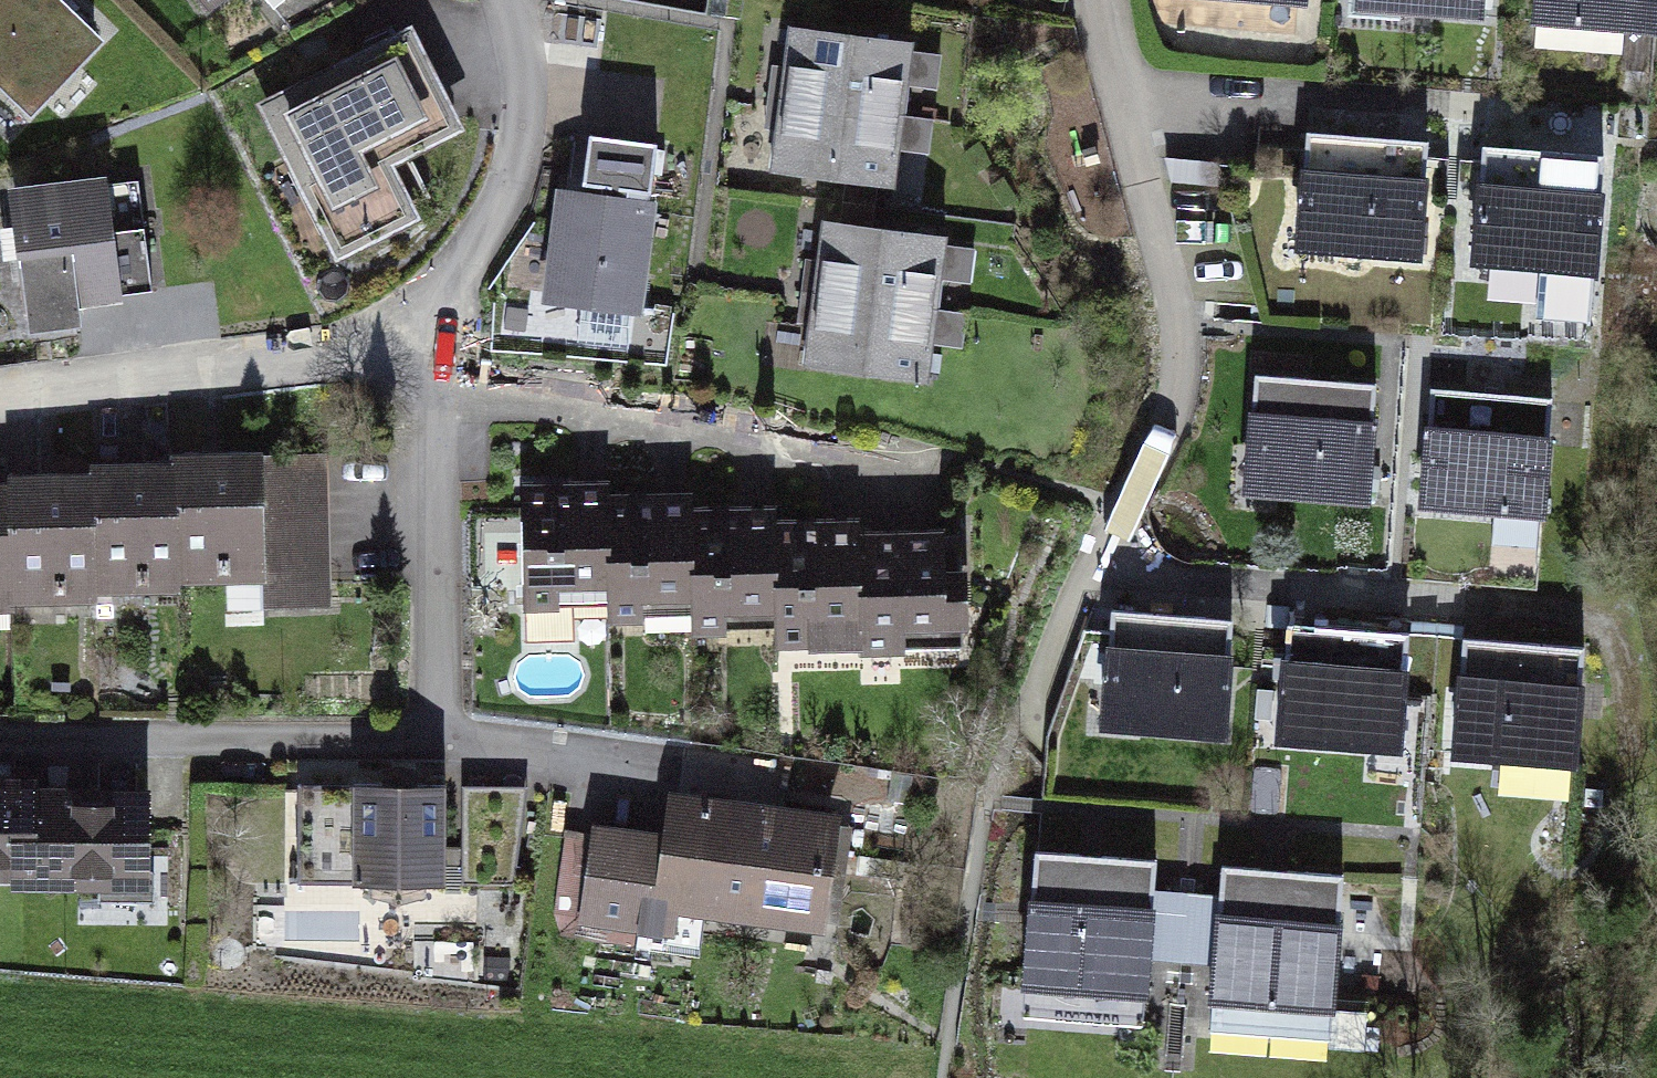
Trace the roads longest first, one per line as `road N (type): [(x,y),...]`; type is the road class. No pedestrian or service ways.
road 1 (residential): [(520,0),(519,119),(497,206),(406,319),(350,352),(0,397)]
road 2 (residential): [(1106,0),(1171,309),(1171,420),(1033,638)]

